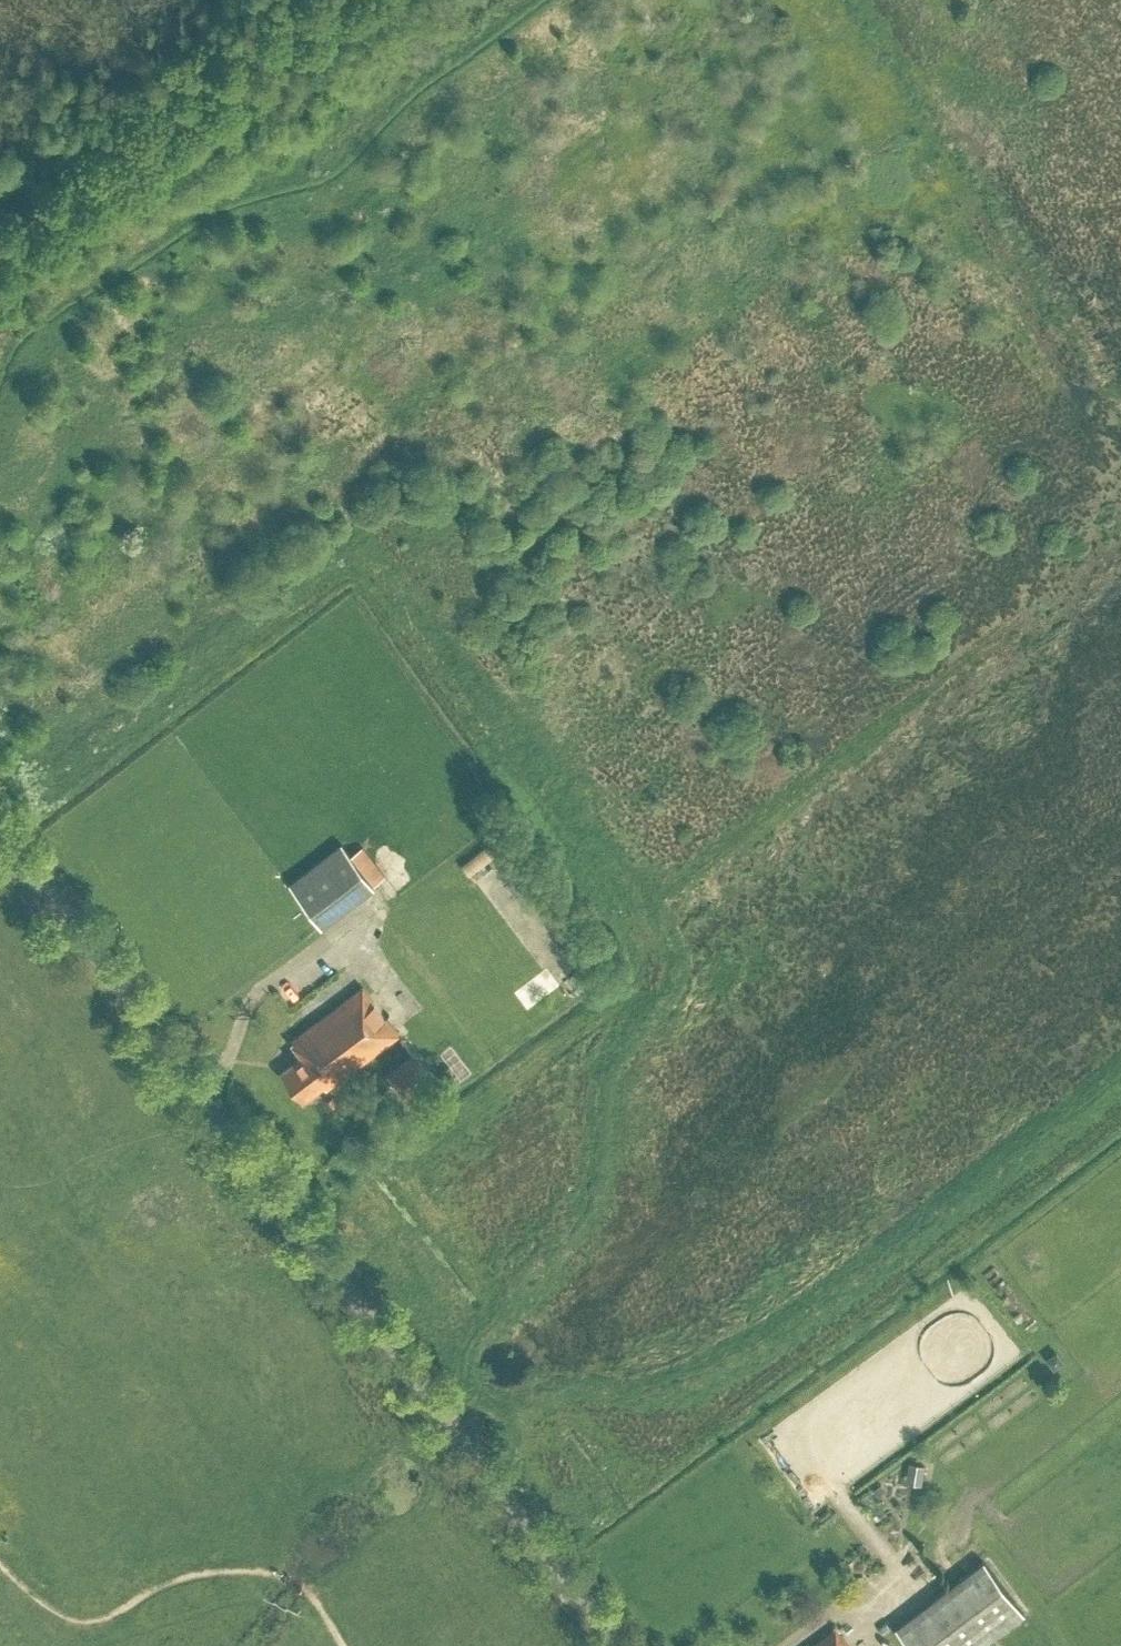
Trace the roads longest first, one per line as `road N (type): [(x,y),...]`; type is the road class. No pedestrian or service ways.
road 1 (tertiary): [(620,1645),(0,828)]
road 2 (unclassified): [(0,253),(334,0)]
road 3 (track): [(0,1563),(37,1599),(78,1621),(191,1575),(271,1573),(308,1591),(344,1645)]

